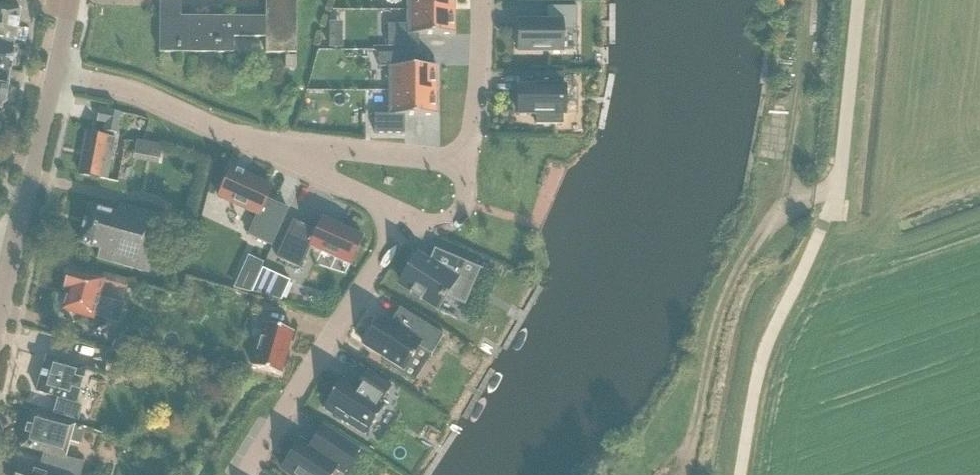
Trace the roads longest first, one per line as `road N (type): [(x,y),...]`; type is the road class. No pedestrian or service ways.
road 1 (unclassified): [(747,474),(772,322),(828,224),(837,189),(858,0)]
road 2 (track): [(837,189),(791,202),(764,222),(724,289),(686,474)]
road 3 (residential): [(243,474),(403,222)]
road 4 (residential): [(278,151),(142,90),(55,71)]
road 5 (residential): [(278,151),(444,158),(460,168)]
road 6 (unclassified): [(13,249),(55,71)]
road 7 (residential): [(460,168),(480,61),(479,0)]
road 8 (residential): [(403,222),(278,151)]

